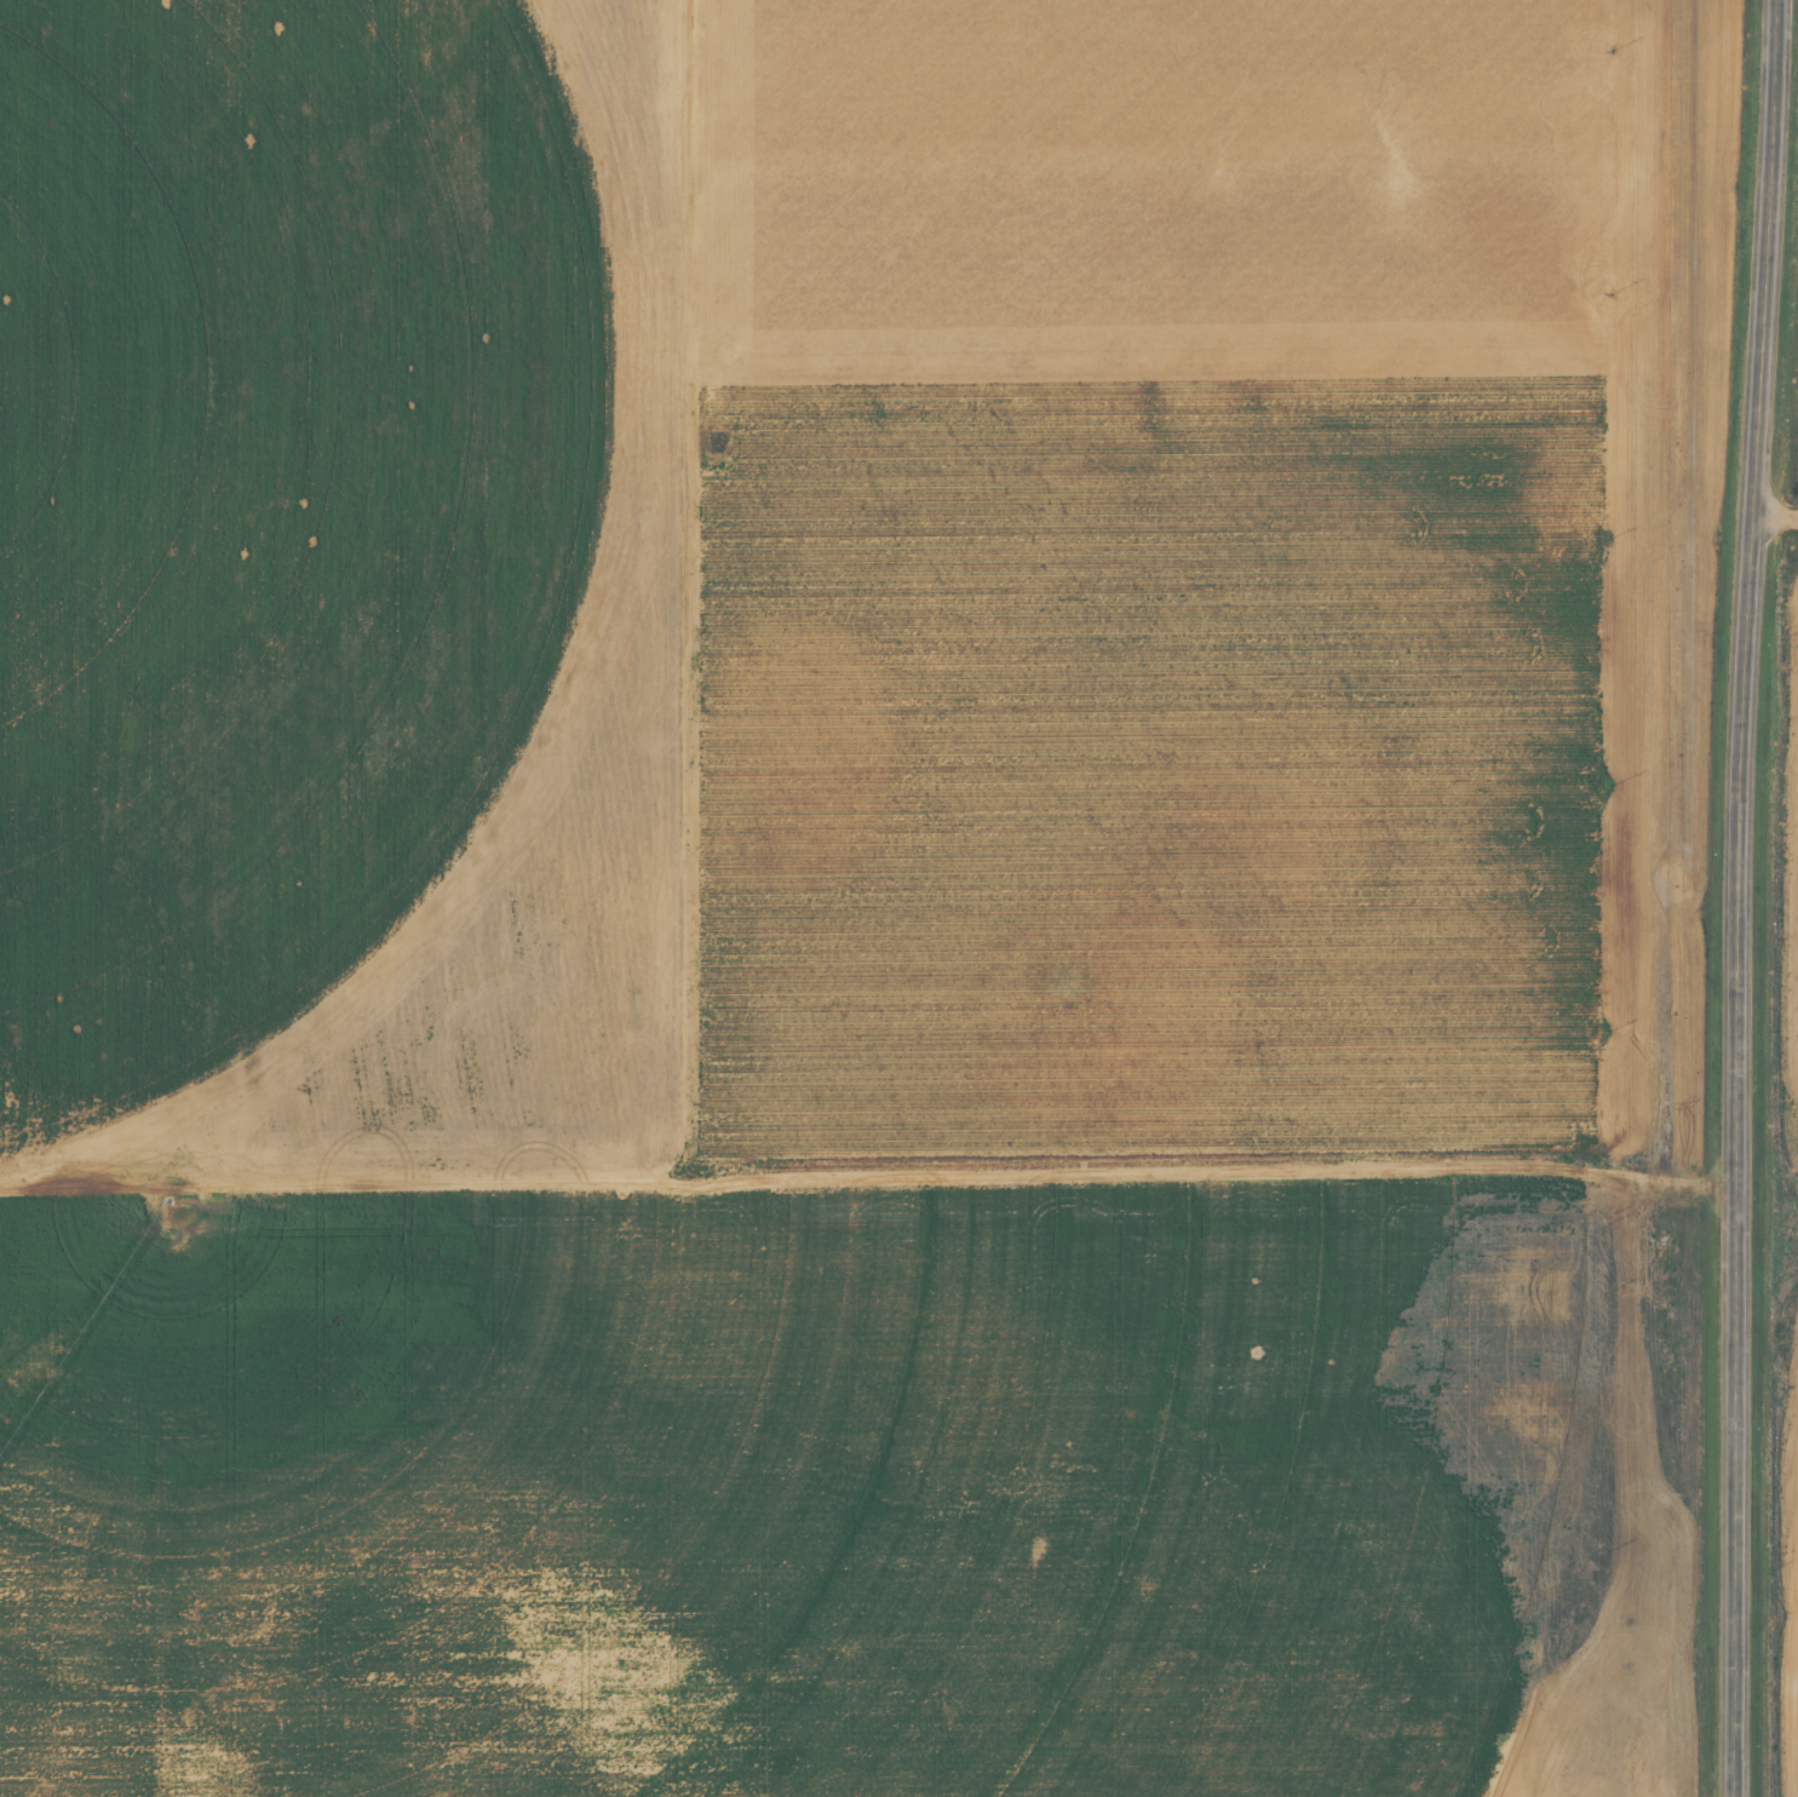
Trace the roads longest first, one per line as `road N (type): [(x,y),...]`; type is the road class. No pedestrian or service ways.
road 1 (primary): [(1745,1796),(1758,524),(1778,0)]

